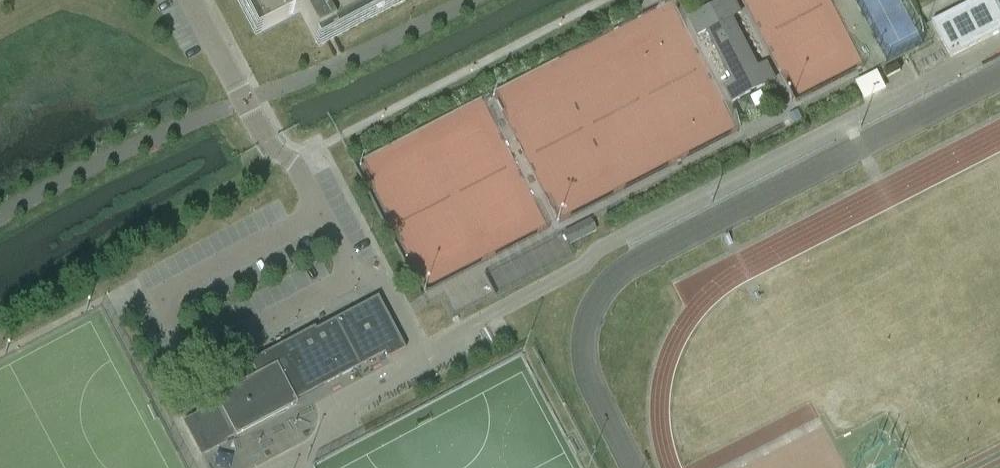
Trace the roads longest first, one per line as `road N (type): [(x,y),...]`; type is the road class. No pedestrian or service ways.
road 1 (residential): [(299,179),(272,150),(199,0)]

